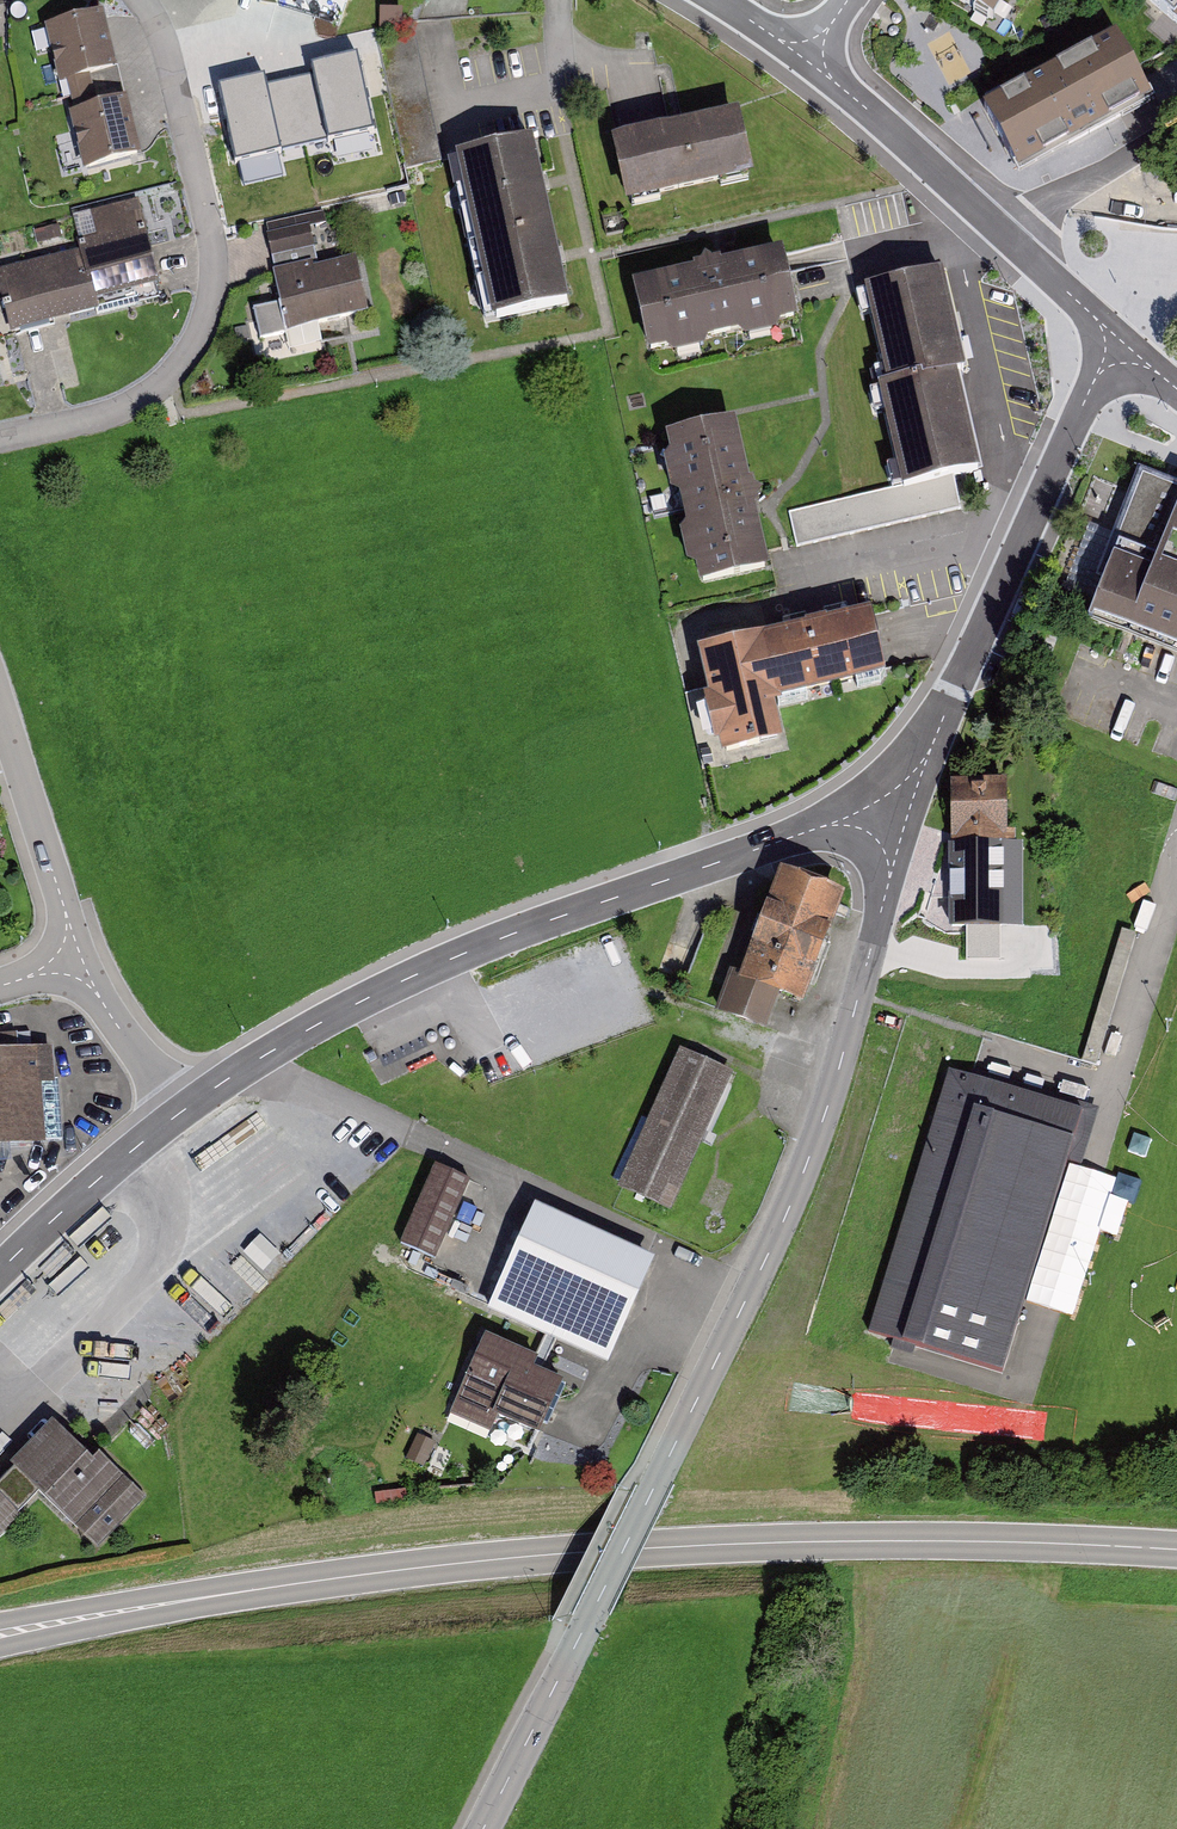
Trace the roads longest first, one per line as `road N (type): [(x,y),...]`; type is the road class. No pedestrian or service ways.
road 1 (primary): [(0,1637),(208,1597),(537,1556),(878,1541),(1176,1550)]
road 2 (tertiary): [(892,812),(890,882),(808,1157),(751,1289),(483,1828)]
road 3 (residential): [(892,812),(825,826),(460,955),(331,1017),(180,1112)]
road 4 (residential): [(0,439),(113,417),(138,404),(192,348),(205,317),(213,262),(196,170),(171,65),(140,0)]
road 5 (tertiary): [(1117,352),(1093,384),(931,748),(892,812)]
road 6 (tertiary): [(1006,235),(834,81),(812,51)]
road 7 (residential): [(69,963),(67,917),(0,708)]
road 8 (residential): [(180,1112),(0,1271)]
road 9 (residential): [(1176,126),(1006,235)]
road 10 (residential): [(180,1112),(69,963)]
road 11 (tertiary): [(1117,352),(1095,317),(1006,235)]

